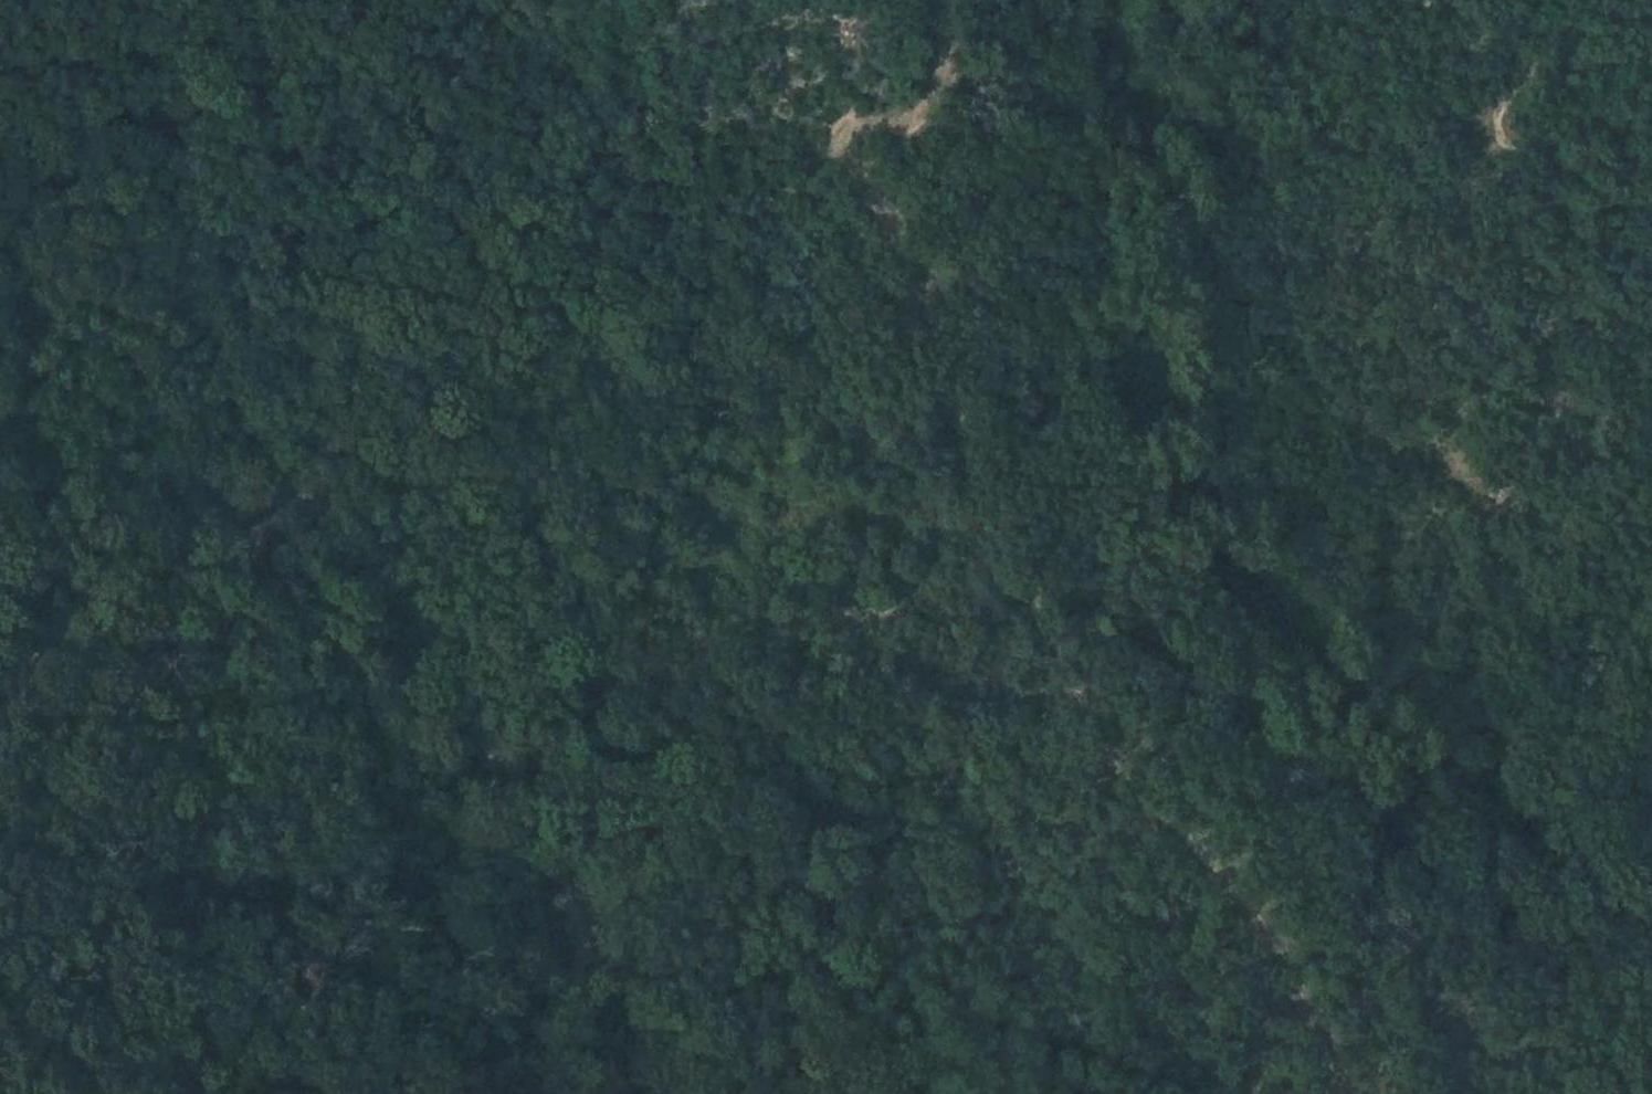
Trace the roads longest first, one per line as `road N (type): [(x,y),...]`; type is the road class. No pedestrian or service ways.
road 1 (track): [(936,0),(944,77),(919,110),(839,131),(840,151),(878,204),(963,423),(1124,787),(1229,871),(1315,1022),(1344,1093)]
road 2 (track): [(1466,1093),(1490,1063),(1594,988),(1639,917),(1651,915)]

